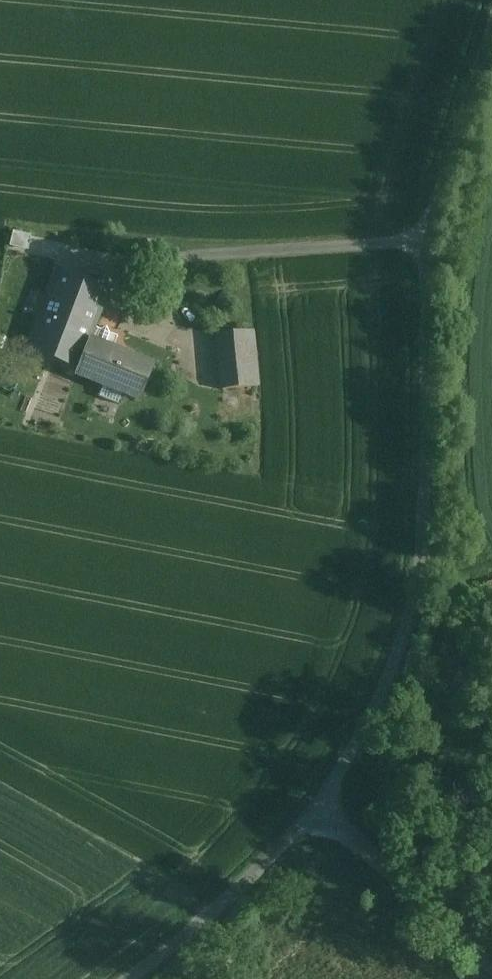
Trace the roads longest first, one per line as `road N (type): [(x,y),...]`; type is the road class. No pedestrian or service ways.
road 1 (unclassified): [(321,806),(375,723),(421,600),(427,242),(491,38)]
road 2 (unclassified): [(321,806),(227,900),(130,978)]
road 3 (unclassified): [(491,964),(321,806)]

